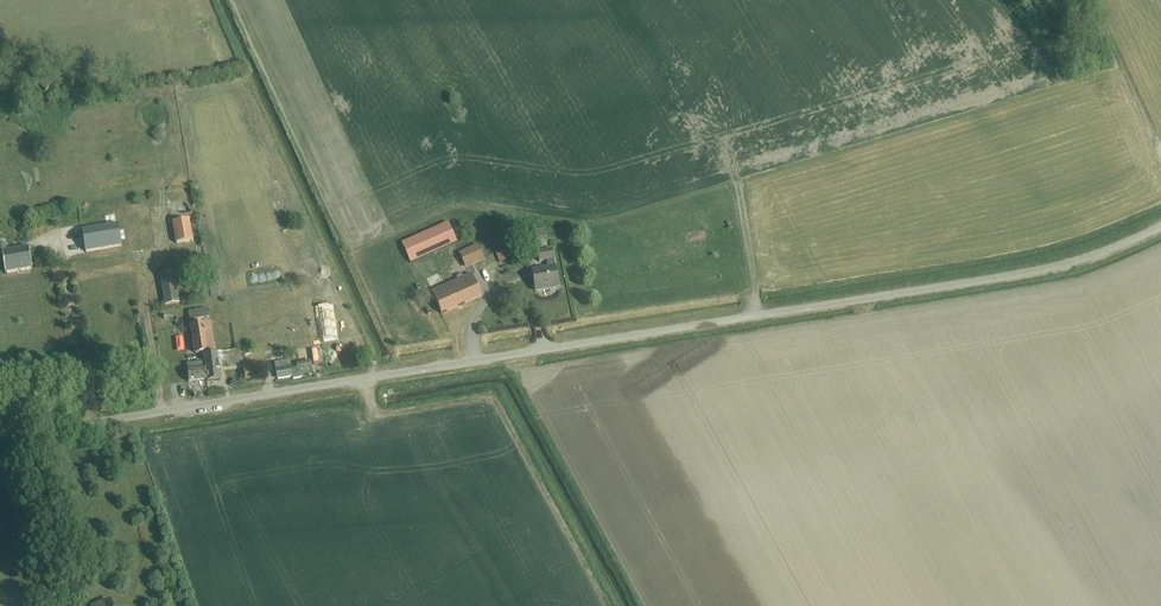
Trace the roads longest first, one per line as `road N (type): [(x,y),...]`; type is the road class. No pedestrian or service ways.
road 1 (unclassified): [(0,438),(1054,267),(1160,225)]
road 2 (track): [(1160,159),(1090,0)]

